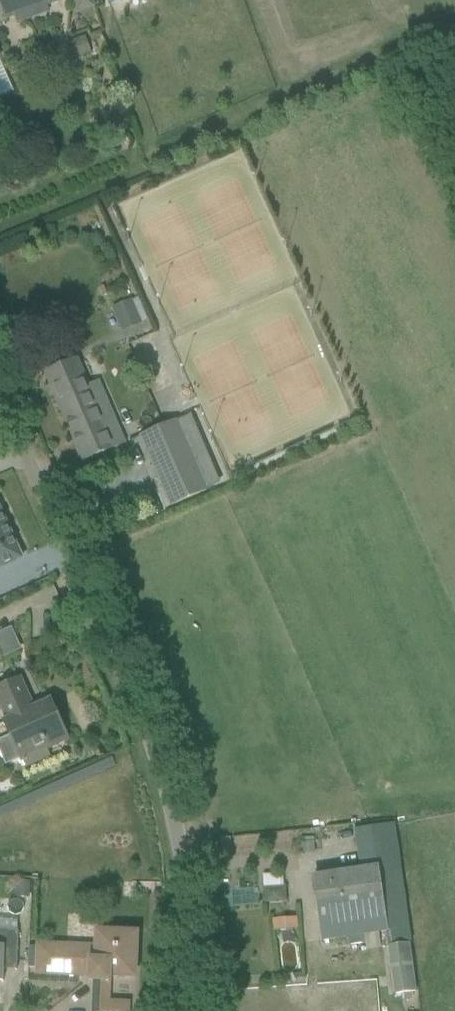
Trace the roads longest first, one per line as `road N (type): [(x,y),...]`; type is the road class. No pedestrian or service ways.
road 1 (unclassified): [(175,1010),(176,852),(165,808),(0,416)]

